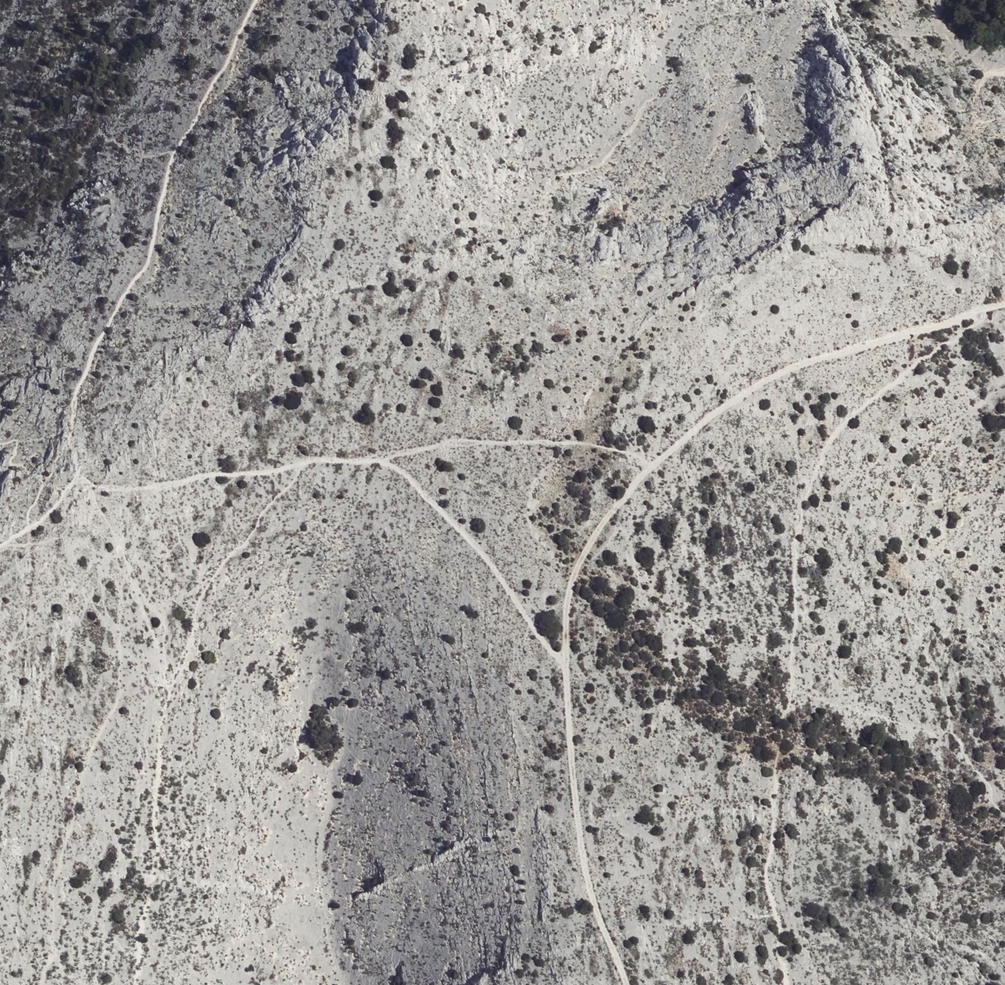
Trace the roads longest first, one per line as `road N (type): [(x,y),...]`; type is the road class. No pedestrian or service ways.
road 1 (track): [(565,665),(580,564),(650,466),(778,375),(984,311)]
road 2 (track): [(626,984),(588,883),(565,665)]

